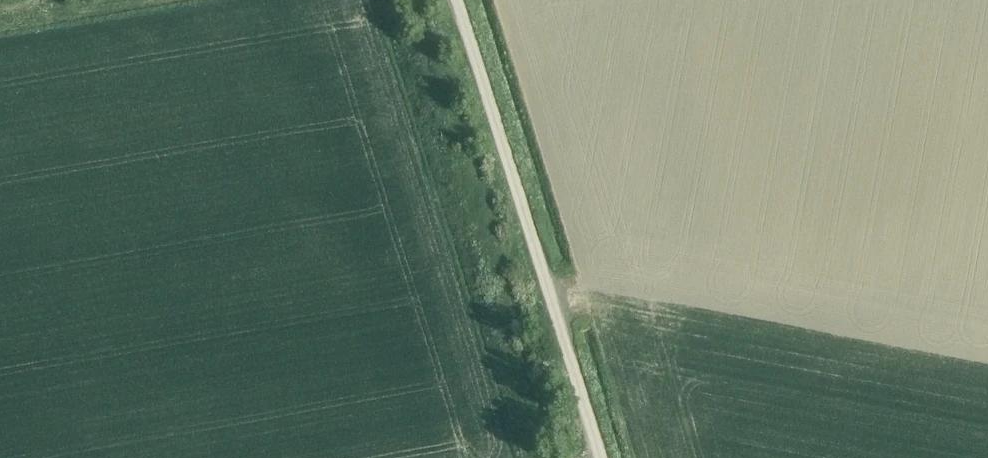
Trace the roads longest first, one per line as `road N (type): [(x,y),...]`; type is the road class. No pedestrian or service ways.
road 1 (unclassified): [(599,457),(454,0)]

